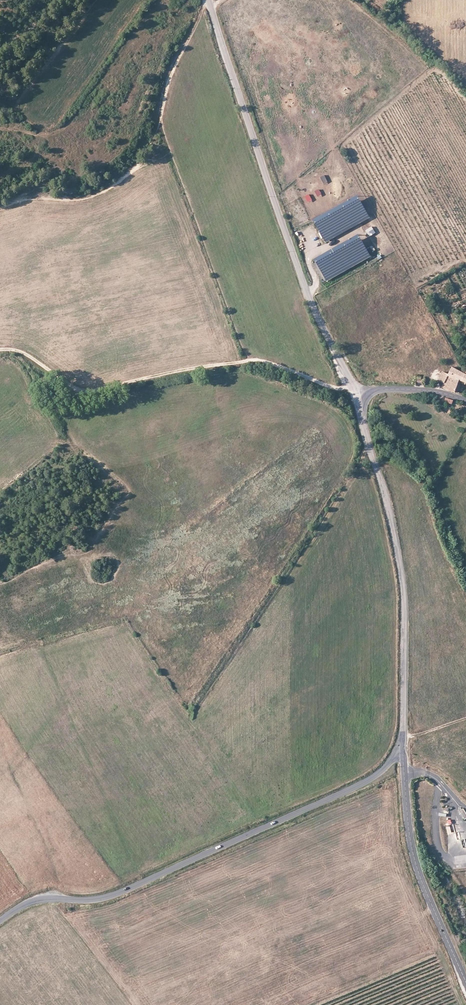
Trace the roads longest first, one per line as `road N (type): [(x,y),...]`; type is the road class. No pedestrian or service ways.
road 1 (tertiary): [(0,920),(31,900),(119,893),(371,779),(403,750)]
road 2 (unclassified): [(209,0),(301,280),(363,400)]
road 3 (track): [(0,350),(27,356),(78,393),(250,360),(338,388),(352,385)]
road 4 (tertiary): [(363,400),(403,589),(403,750)]
road 5 (tertiary): [(403,750),(415,863),(465,983)]

